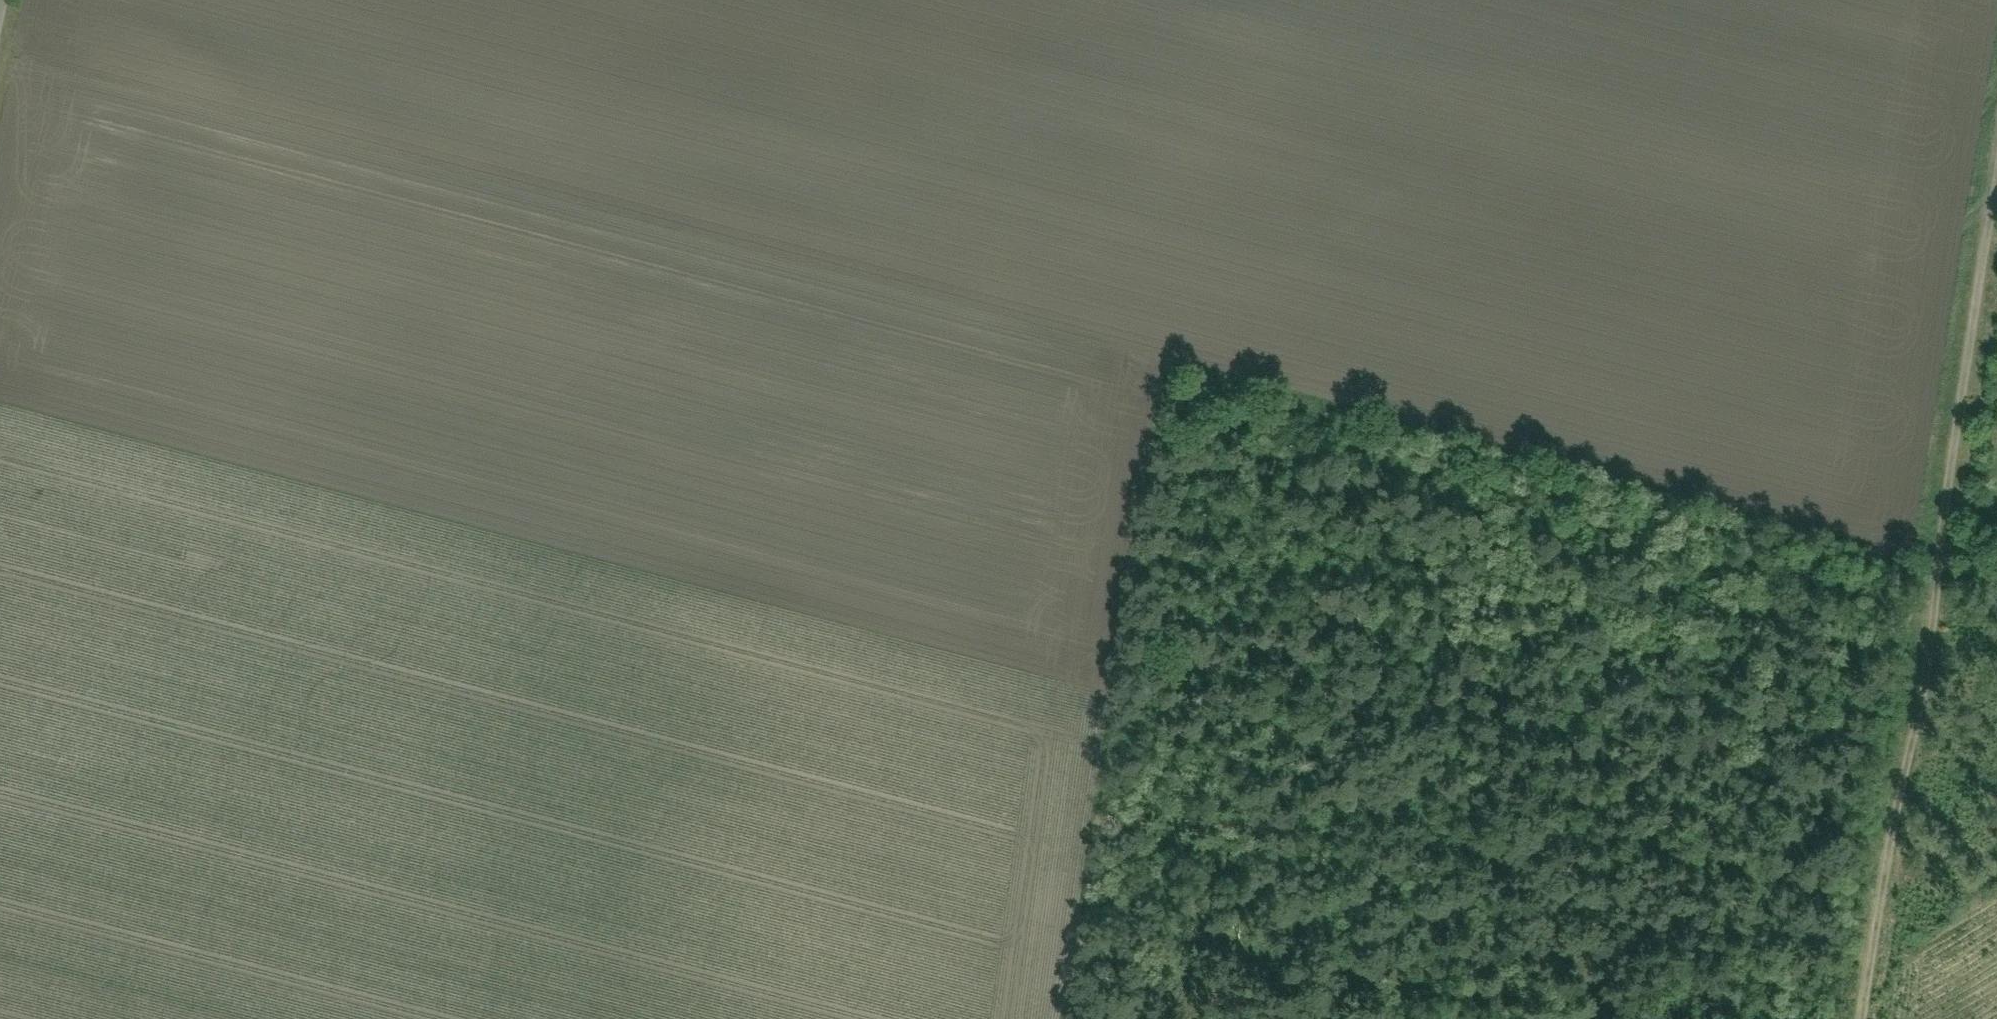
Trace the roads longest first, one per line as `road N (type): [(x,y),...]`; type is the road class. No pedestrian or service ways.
road 1 (track): [(1942,555),(1867,1018)]
road 2 (track): [(1996,175),(1942,555)]

